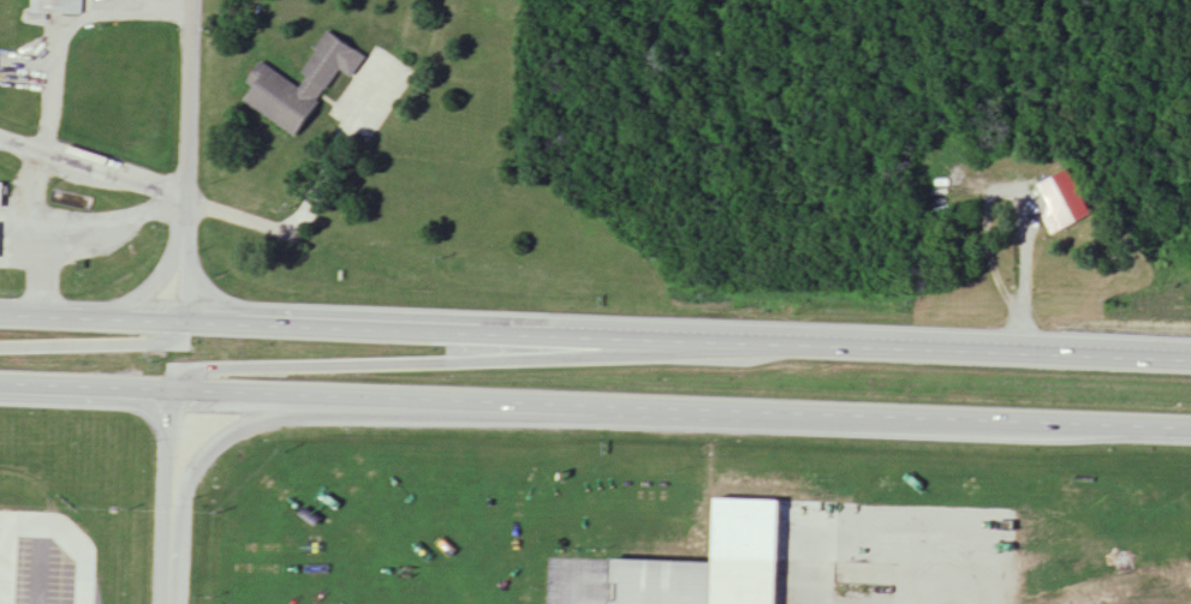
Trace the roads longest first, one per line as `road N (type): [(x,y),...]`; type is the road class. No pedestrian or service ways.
road 1 (trunk): [(0,386),(1190,436)]
road 2 (trunk): [(1190,366),(0,318)]
road 3 (trunk): [(743,347),(215,366),(189,372),(173,393)]
road 4 (residential): [(181,240),(193,0)]
road 5 (trunk): [(171,506),(189,470),(236,427),(338,400)]
road 6 (residential): [(0,139),(185,202)]
road 7 (trunk): [(0,347),(145,343),(175,325)]
road 8 (trunk): [(181,240),(160,277),(137,295),(71,322)]

